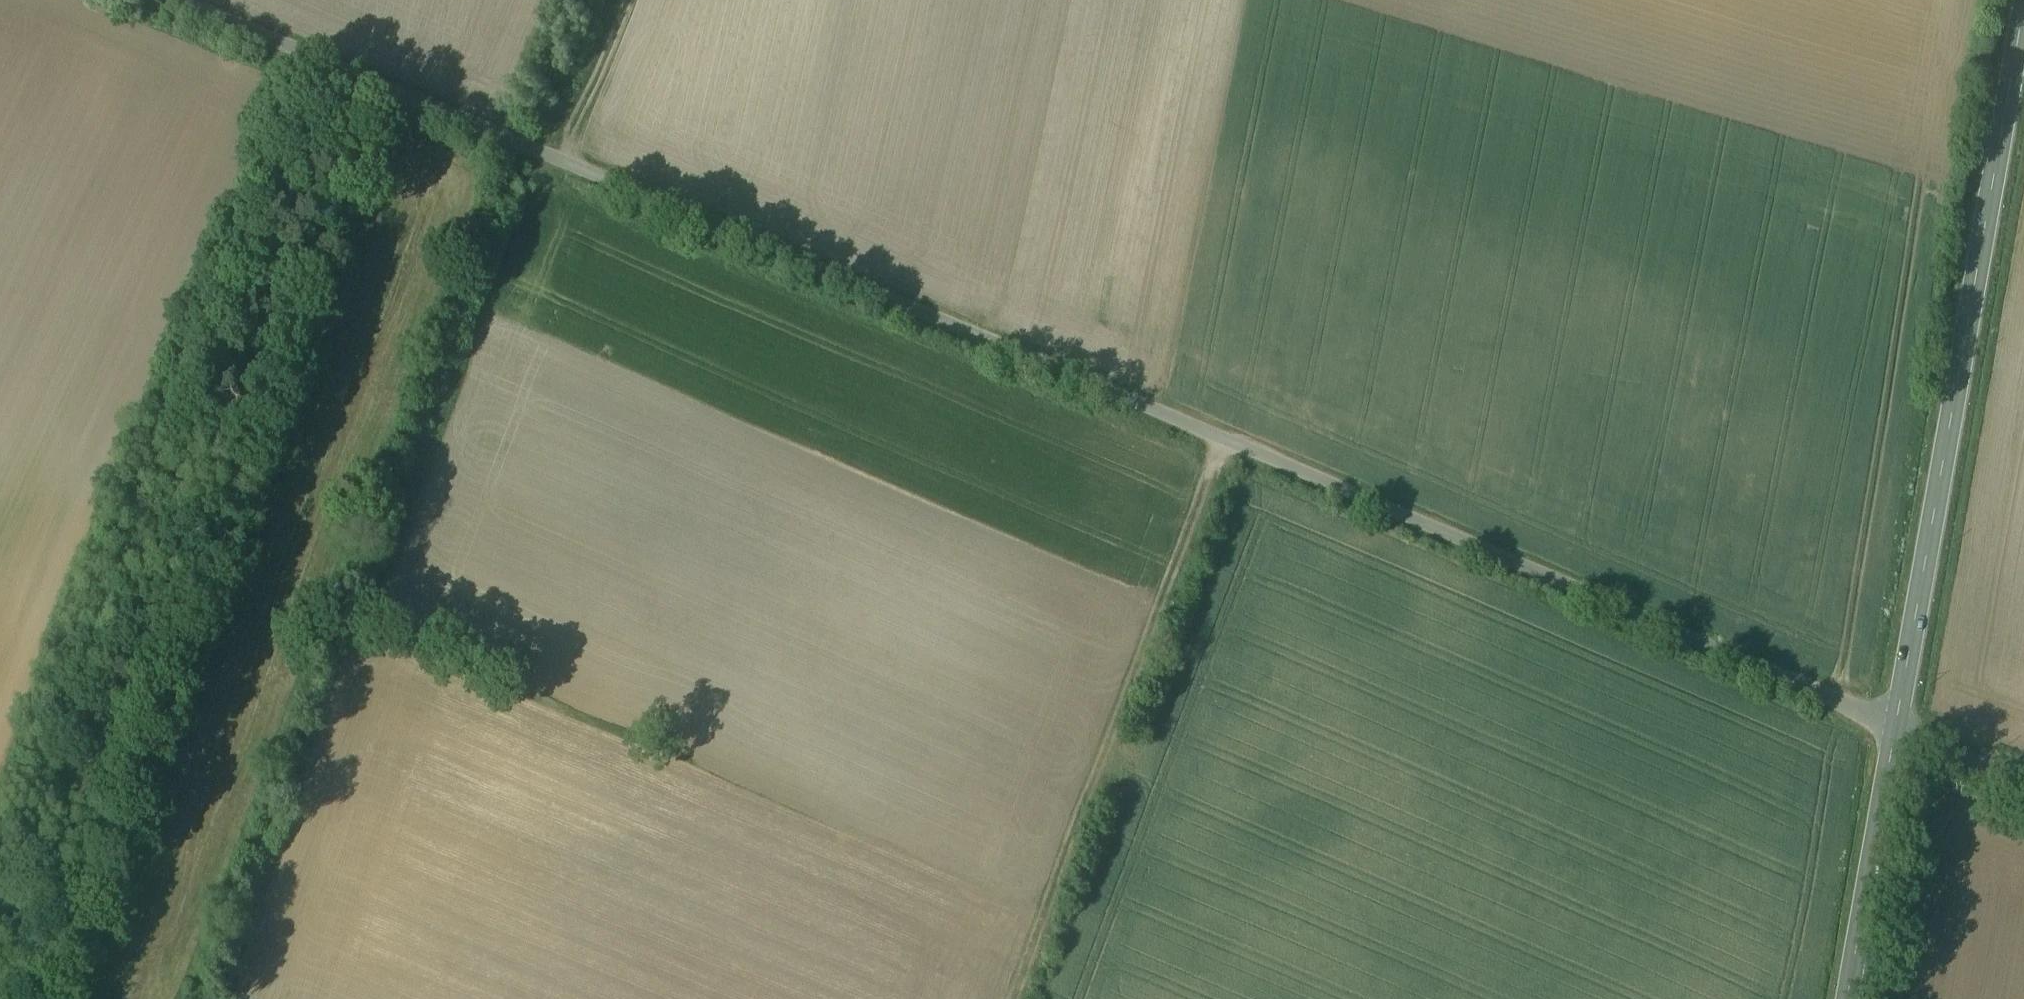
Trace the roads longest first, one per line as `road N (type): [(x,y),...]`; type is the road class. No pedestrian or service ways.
road 1 (unclassified): [(147,0),(1892,731)]
road 2 (secondary): [(1892,731),(2022,0)]
road 3 (secondary): [(1845,998),(1892,731)]
road 4 (unclassified): [(1892,731),(2023,769)]

